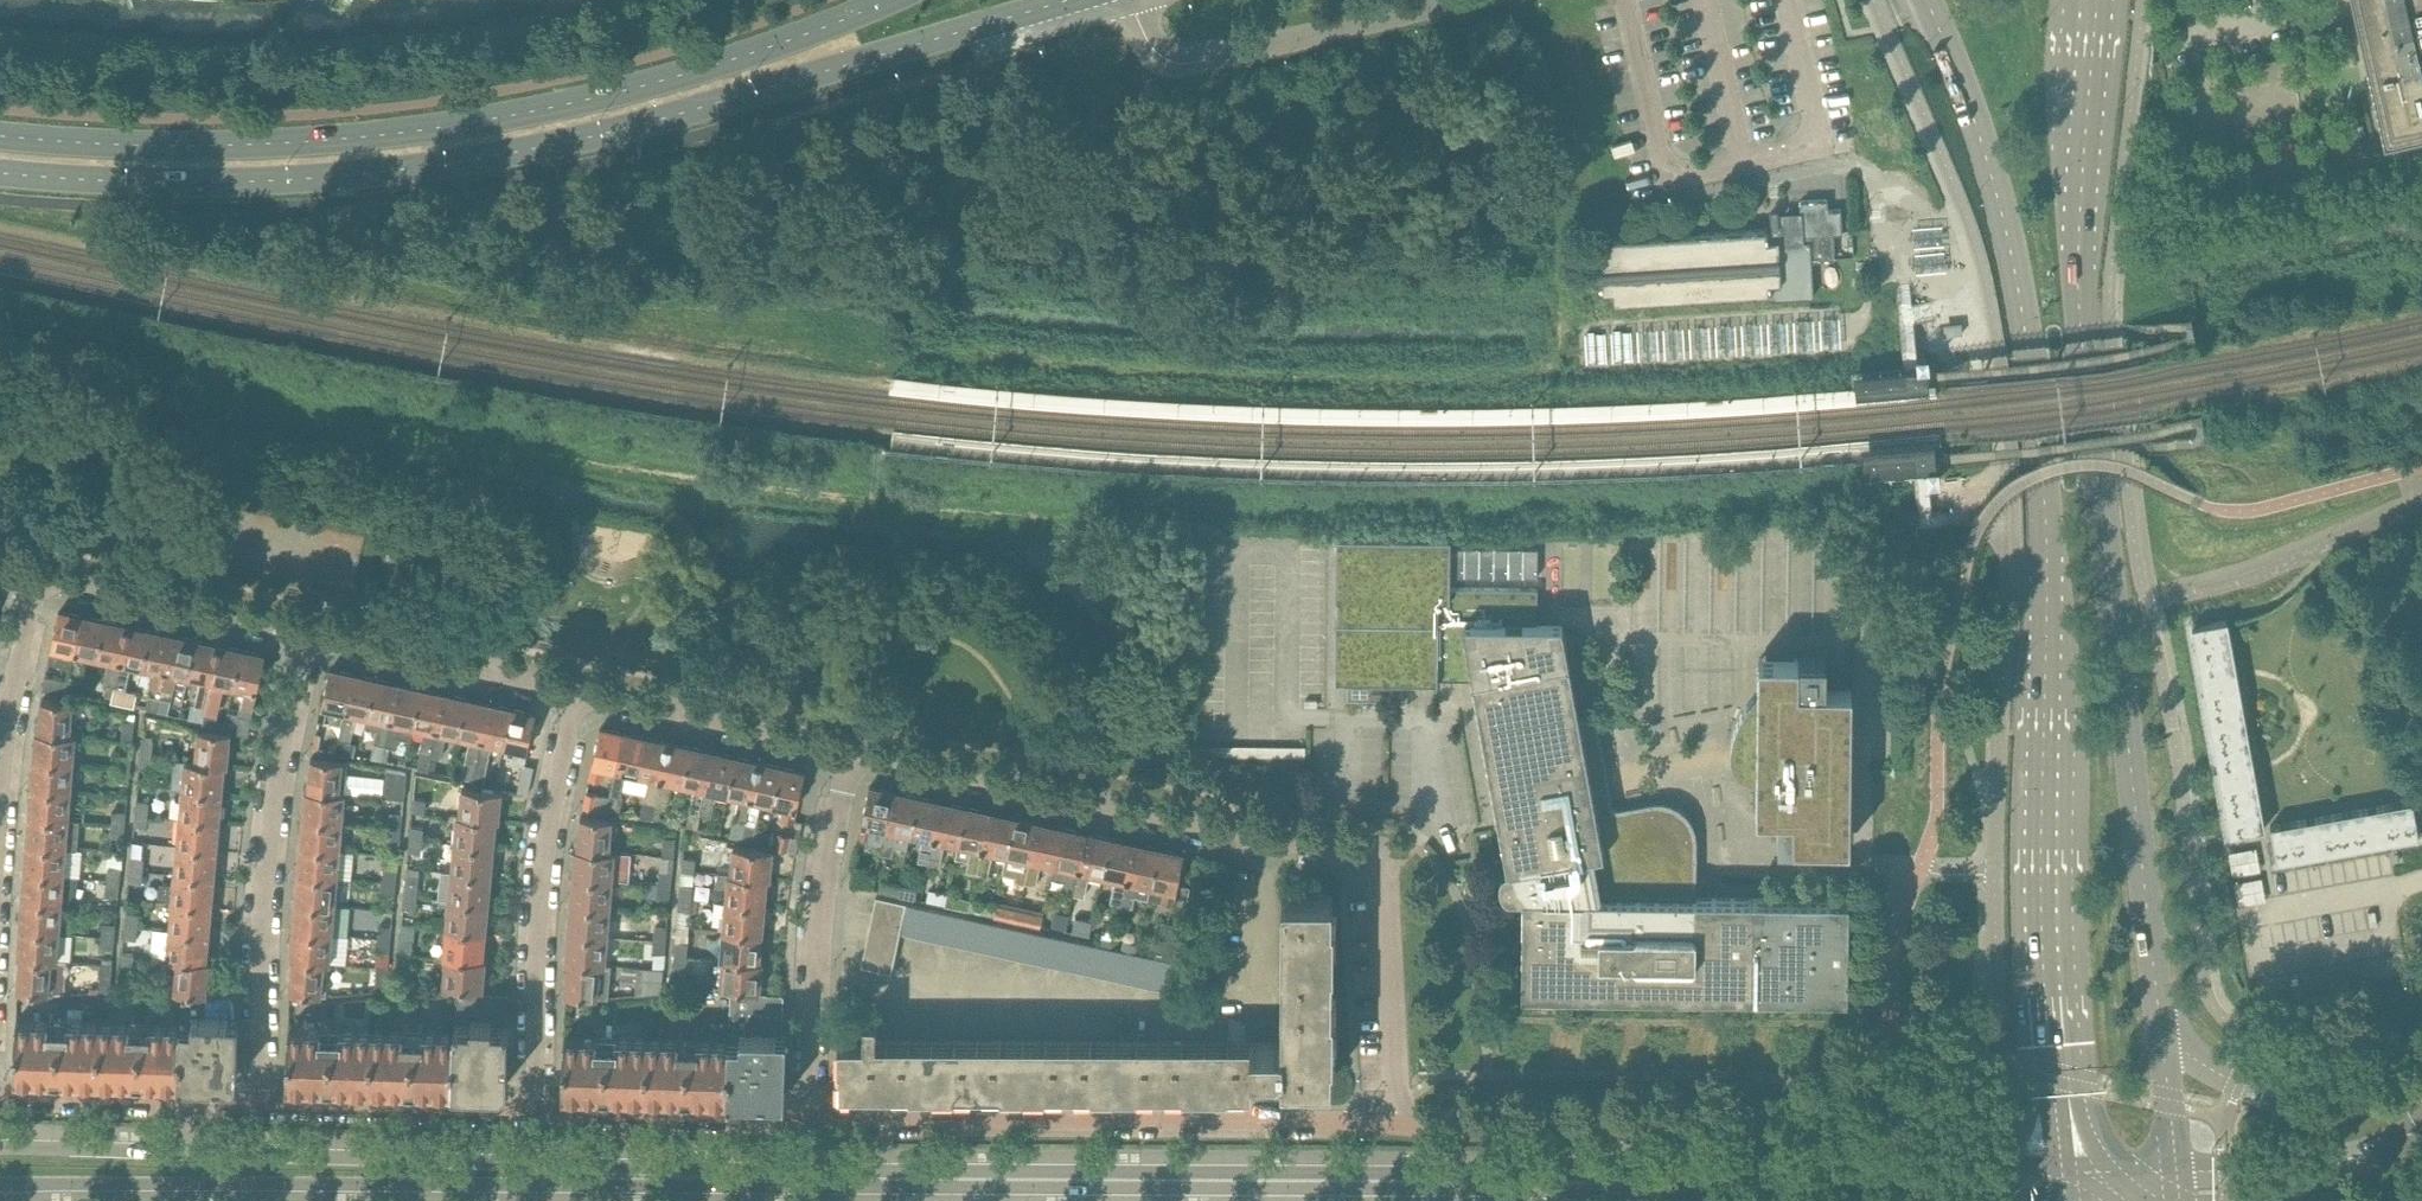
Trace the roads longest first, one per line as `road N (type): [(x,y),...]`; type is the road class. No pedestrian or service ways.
road 1 (secondary): [(1929,0),(2001,208),(2043,456),(2049,608),(2039,805),(2061,1164)]
road 2 (secondary): [(0,172),(195,183),(430,164),(702,108),(1071,0)]
road 3 (secondary): [(2161,1021),(2080,330),(2081,165),(2096,0)]
road 4 (secondary): [(888,0),(692,73),(560,107),(429,128),(193,147),(0,136)]
road 5 (tertiary): [(1490,1181),(646,1175)]
road 6 (tertiary): [(0,1183),(590,1186),(646,1175)]
road 7 (residential): [(1399,1130),(817,1127)]
road 8 (residential): [(1392,858),(1313,850),(850,749)]
road 9 (tertiary): [(646,1175),(590,1160),(155,1152)]
road 10 (unclassified): [(306,632),(267,844),(259,1112)]
road 11 (unclassified): [(579,690),(546,845),(538,1119)]
road 12 (tertiary): [(2061,1164),(1945,1157),(1632,1169)]
road 13 (residential): [(817,1127),(816,986),(827,863),(850,749)]
road 14 (secondary): [(2421,1080),(2348,1105),(2292,1101),(2200,1064),(2161,1021)]
road 15 (residential): [(817,1127),(538,1119)]
road 16 (residential): [(579,690),(306,632)]
road 17 (residential): [(538,1119),(259,1112)]
road 18 (residential): [(850,749),(579,690)]
road 19 (residential): [(1632,1169),(1632,1129),(1399,1130)]
road 20 (residential): [(306,632),(39,577)]
road 21 (residential): [(1392,858),(1399,1130)]
road 22 (secondary): [(2421,1122),(2316,1160),(2177,1164)]
road 23 (unclassified): [(39,577),(0,805)]
road 24 (residential): [(197,1110),(0,1102)]
road 25 (tertiary): [(155,1152),(0,1149)]
road 26 (tertiary): [(1490,1181),(1636,1200)]
road 27 (secondary): [(2177,1164),(2161,1021)]
road 28 (tertiary): [(1632,1169),(1490,1181)]

